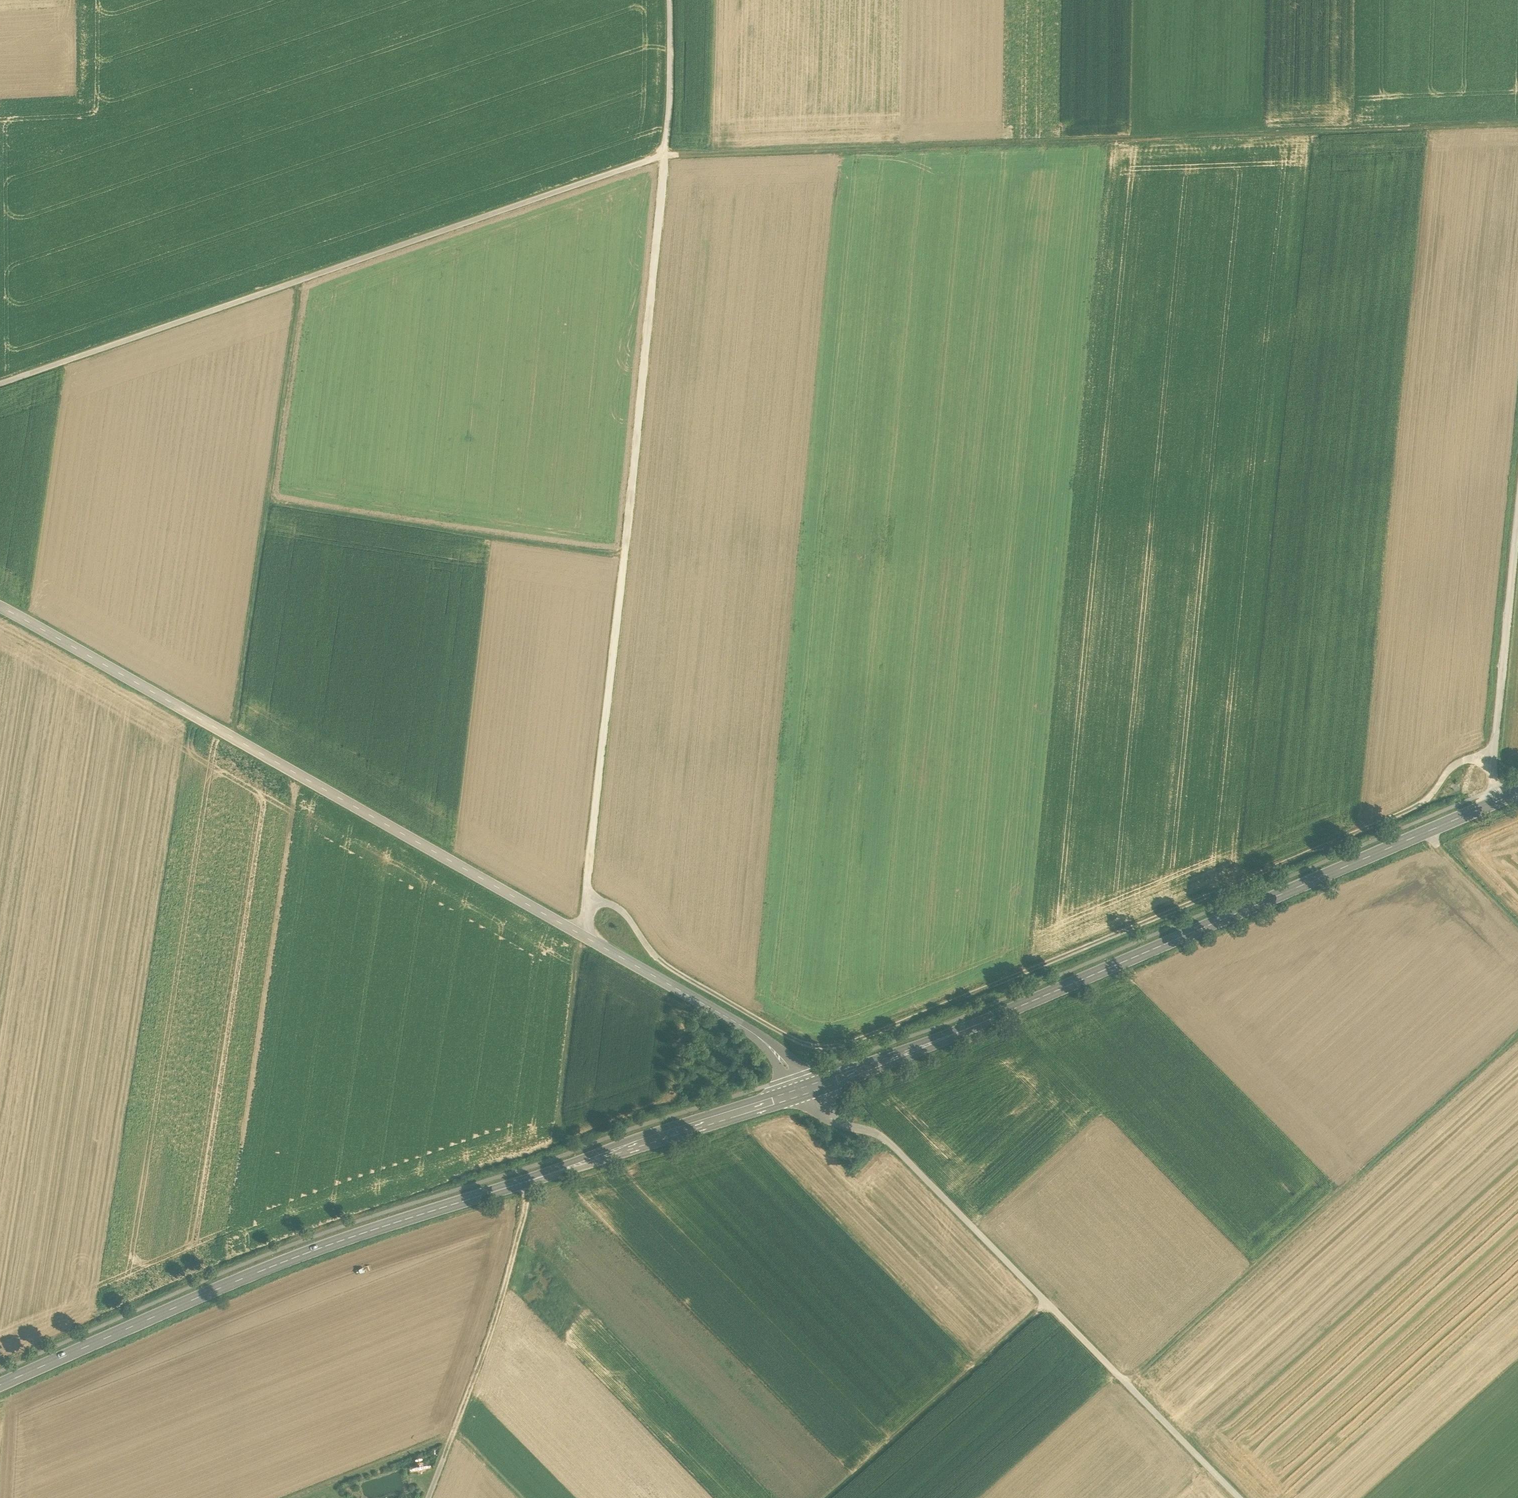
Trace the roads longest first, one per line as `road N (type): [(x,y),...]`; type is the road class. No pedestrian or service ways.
road 1 (track): [(1493,757),(1455,764),(1417,806),(835,1047),(792,1038),(669,968),(625,913),(584,899)]
road 2 (unclassified): [(803,1091),(780,1057),(737,1023),(0,609)]
road 3 (secondary): [(0,1385),(342,1240),(803,1091)]
road 4 (track): [(664,155),(1517,123)]
road 5 (track): [(664,155),(580,933)]
road 6 (secondary): [(803,1091),(1517,792)]
road 7 (track): [(0,385),(664,155)]
road 8 (track): [(803,1091),(841,1123),(887,1140),(1238,1497)]
road 9 (track): [(624,557),(270,505),(235,739)]
road 10 (track): [(1517,1033),(1127,1384)]
road 11 (track): [(827,1497),(1049,1304)]
road 12 (track): [(1495,802),(1517,522)]
road 13 (track): [(527,1196),(495,1321),(451,1437)]
road 14 (track): [(270,505),(302,280)]
road 15 (track): [(664,155),(669,0)]
road 16 (track): [(1424,832),(1517,927)]

